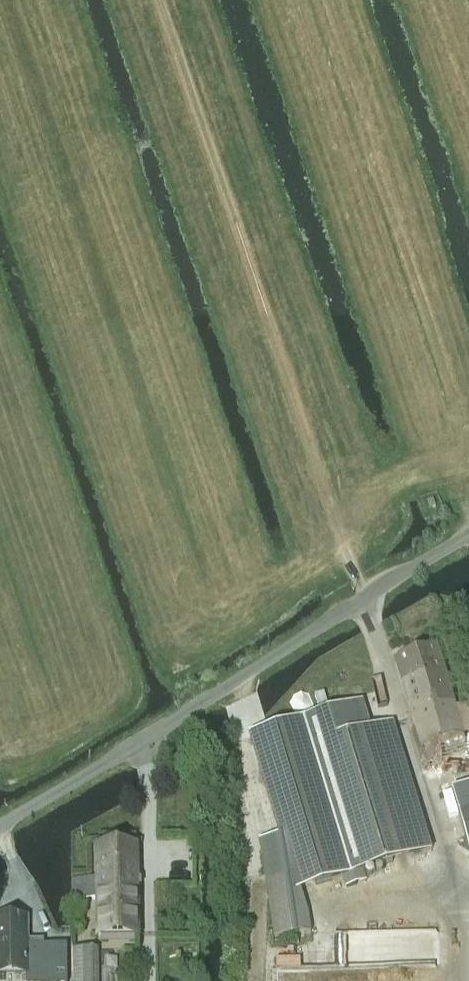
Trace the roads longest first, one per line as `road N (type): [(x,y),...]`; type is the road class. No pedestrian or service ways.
road 1 (unclassified): [(0,826),(468,536)]

